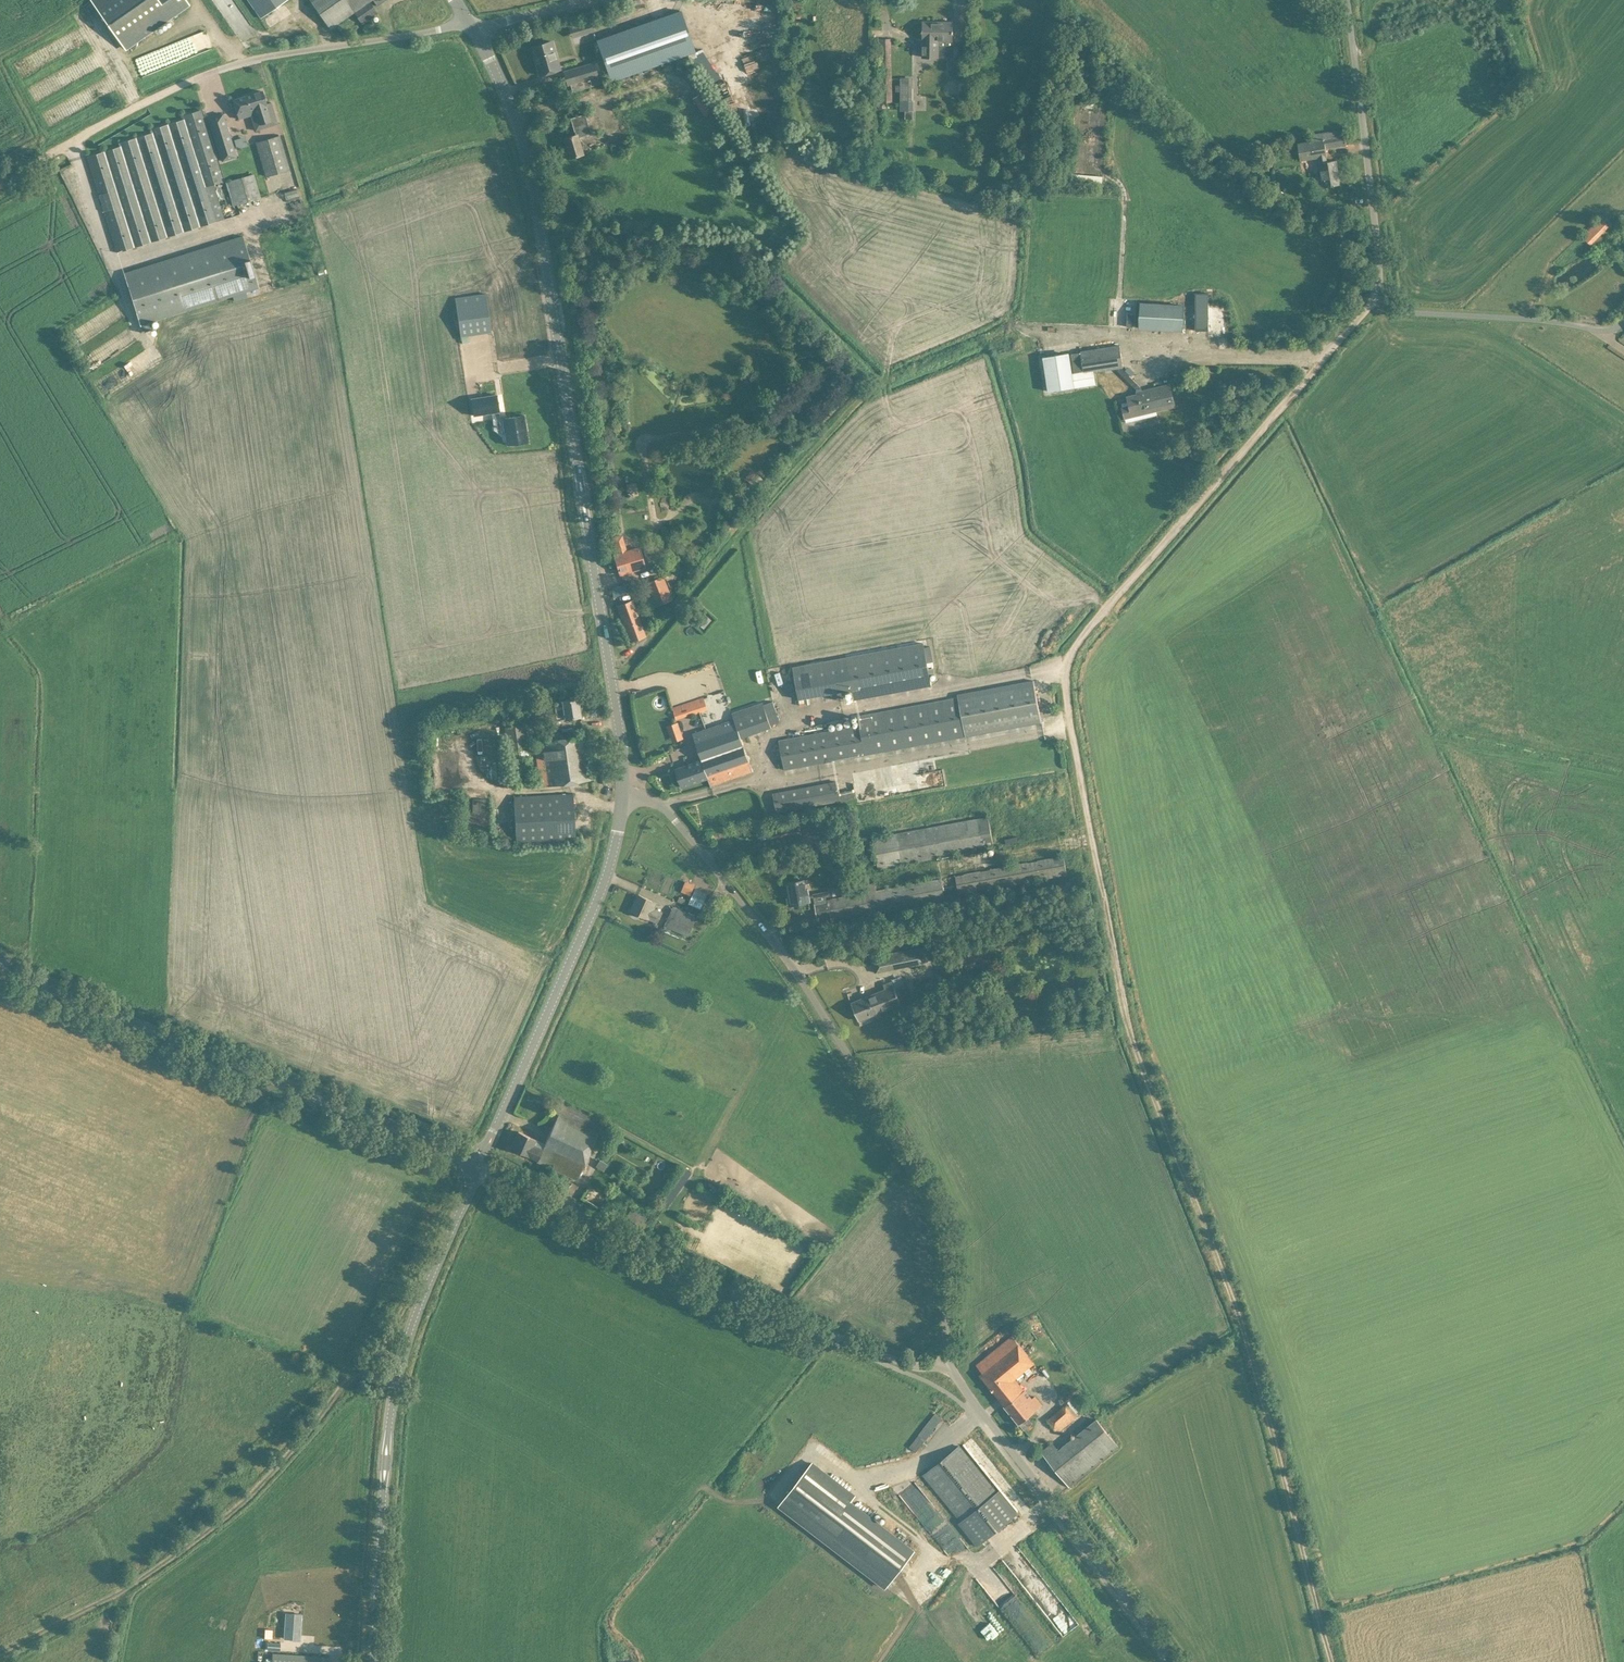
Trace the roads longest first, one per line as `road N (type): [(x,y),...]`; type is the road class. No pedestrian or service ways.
road 1 (track): [(1331,1661),(1246,1329),(1124,1008),(1065,686),(1068,660),(1087,630),(1326,356)]
road 2 (unclassified): [(623,794),(530,174),(474,28)]
road 3 (unclassified): [(950,1366),(944,1251),(929,1193),(778,947),(667,812),(623,794)]
road 4 (unclassified): [(950,1366),(904,1364),(753,1303),(471,1161)]
road 5 (tertiary): [(373,1661),(397,1378),(467,1193),(471,1161)]
road 6 (tertiary): [(471,1161),(0,962)]
road 7 (track): [(0,183),(217,70),(474,28)]
road 8 (track): [(0,1655),(116,1595),(205,1533),(348,1383),(397,1378)]
road 9 (unclassified): [(471,1161),(490,1141),(606,880),(623,794)]
road 10 (unclassified): [(1175,1661),(950,1366)]
road 11 (unclassified): [(1378,286),(1346,0)]
road 12 (unclassified): [(1378,286),(1405,311),(1599,330),(1623,323)]
road 13 (unclassified): [(474,28),(593,0)]

